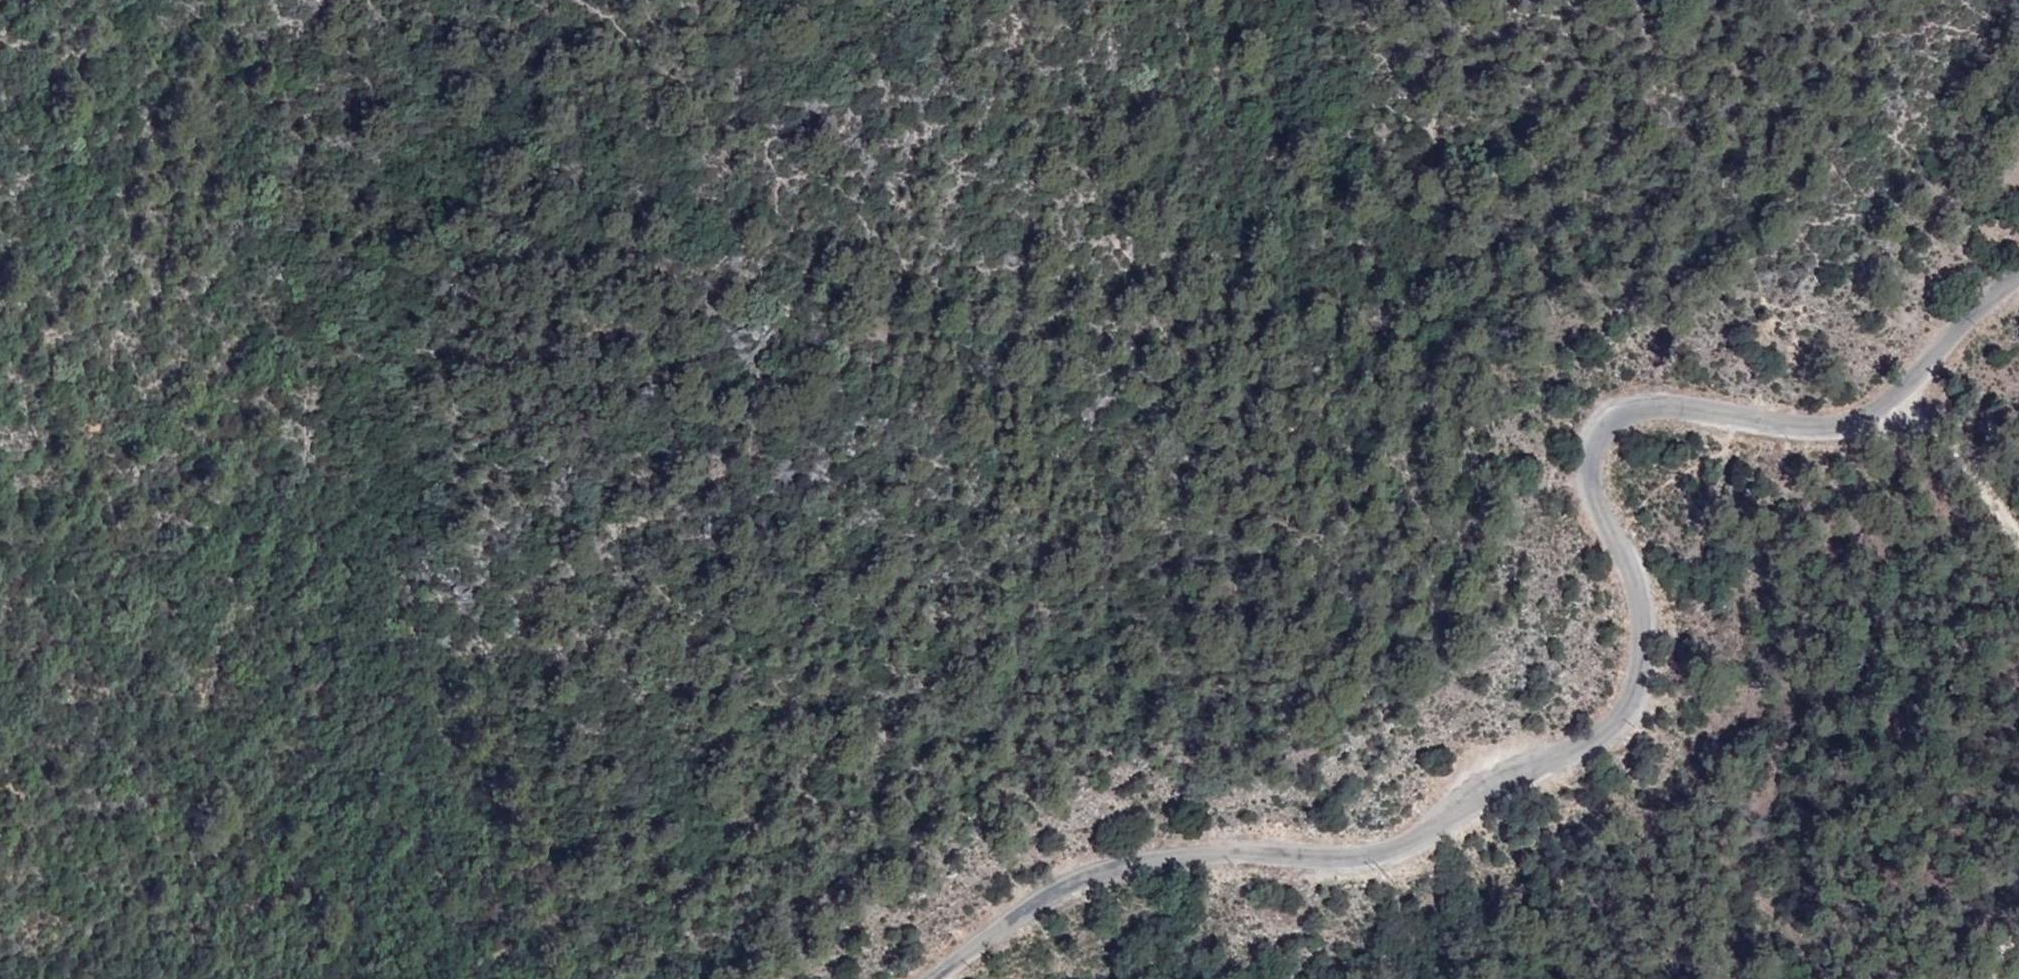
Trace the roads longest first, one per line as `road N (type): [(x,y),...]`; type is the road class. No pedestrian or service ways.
road 1 (unclassified): [(2018,277),(1884,403),(1698,389),(1612,427),(1616,518),(1586,658),(1502,738),(1306,832),(1099,892),(960,978)]
road 2 (track): [(1910,379),(2018,530)]

